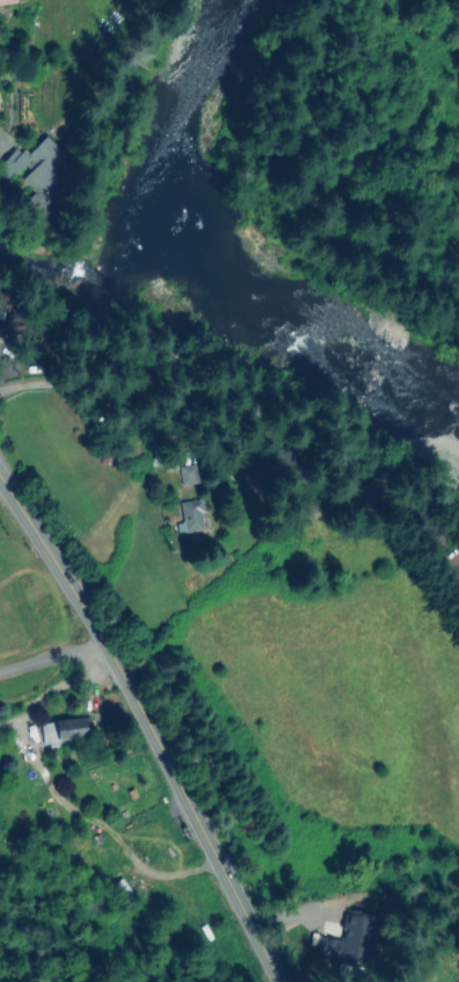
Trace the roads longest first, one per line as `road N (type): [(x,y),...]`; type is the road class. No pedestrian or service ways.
road 1 (secondary): [(0,473),(161,727),(289,981)]

